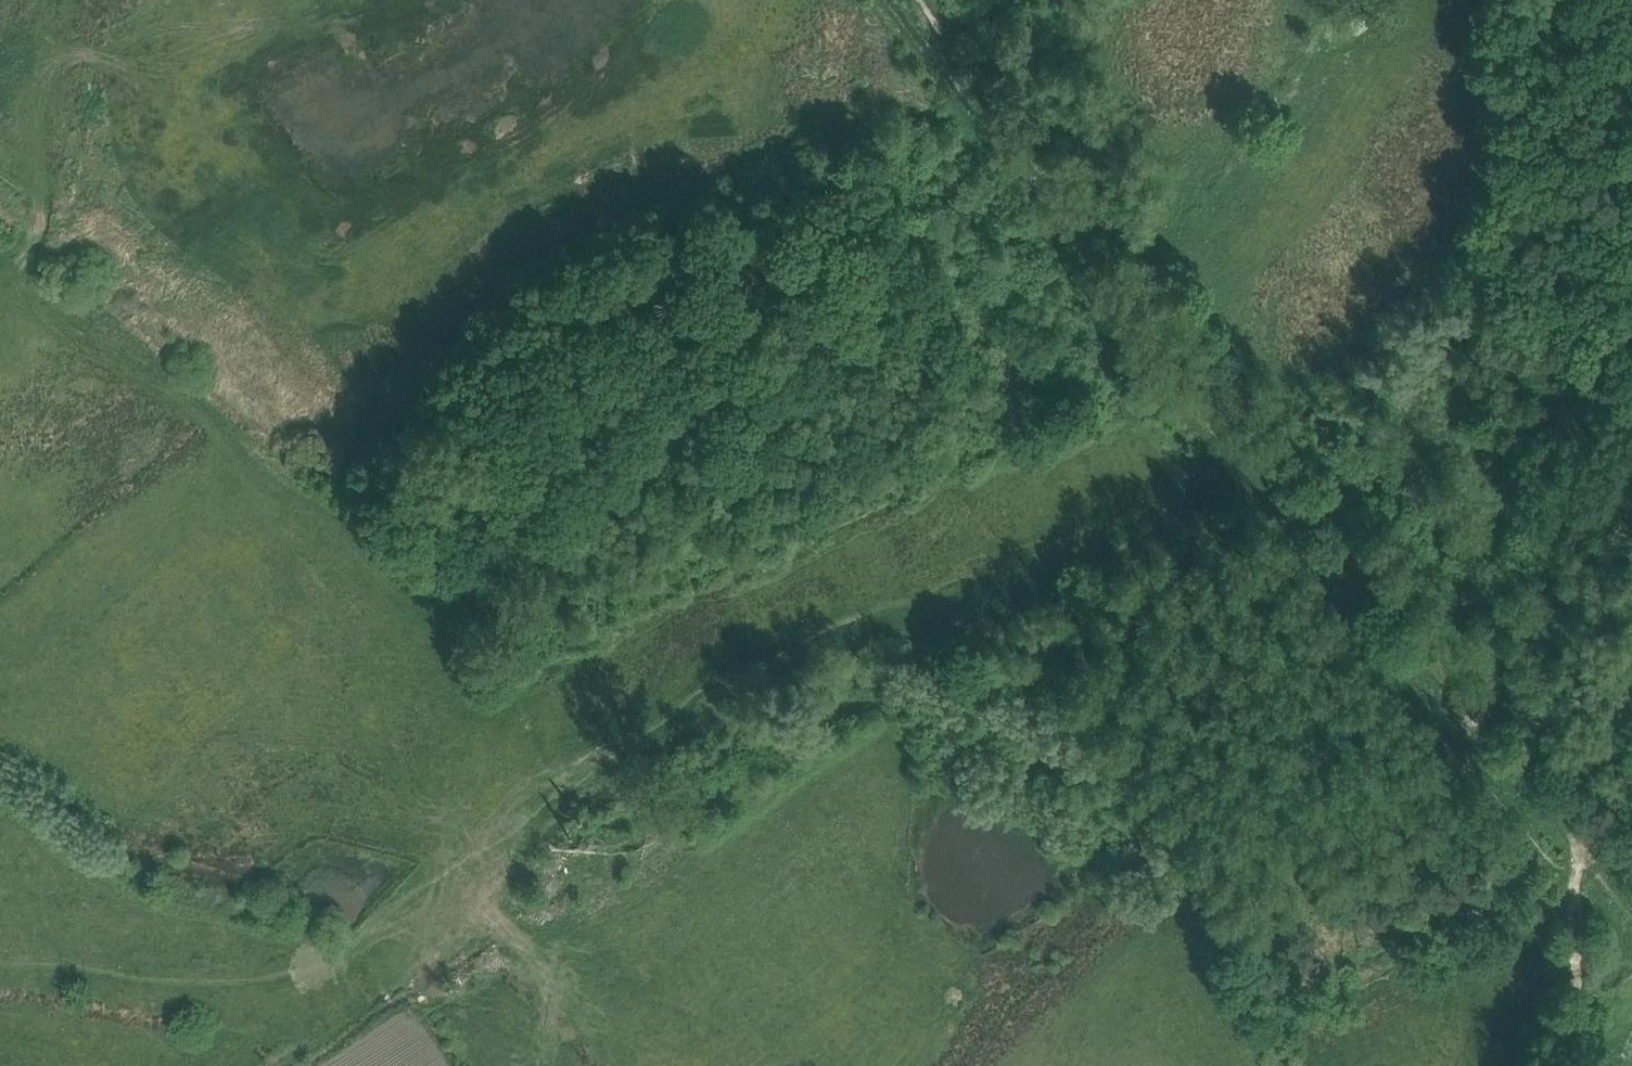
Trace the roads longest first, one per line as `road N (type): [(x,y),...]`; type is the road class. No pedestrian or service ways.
road 1 (track): [(912,0),(1079,214),(1140,249),(1181,354),(1224,421),(1409,622),(1579,846)]
road 2 (track): [(1579,846),(1590,639),(1631,496)]
road 3 (track): [(1579,846),(1565,1065)]

